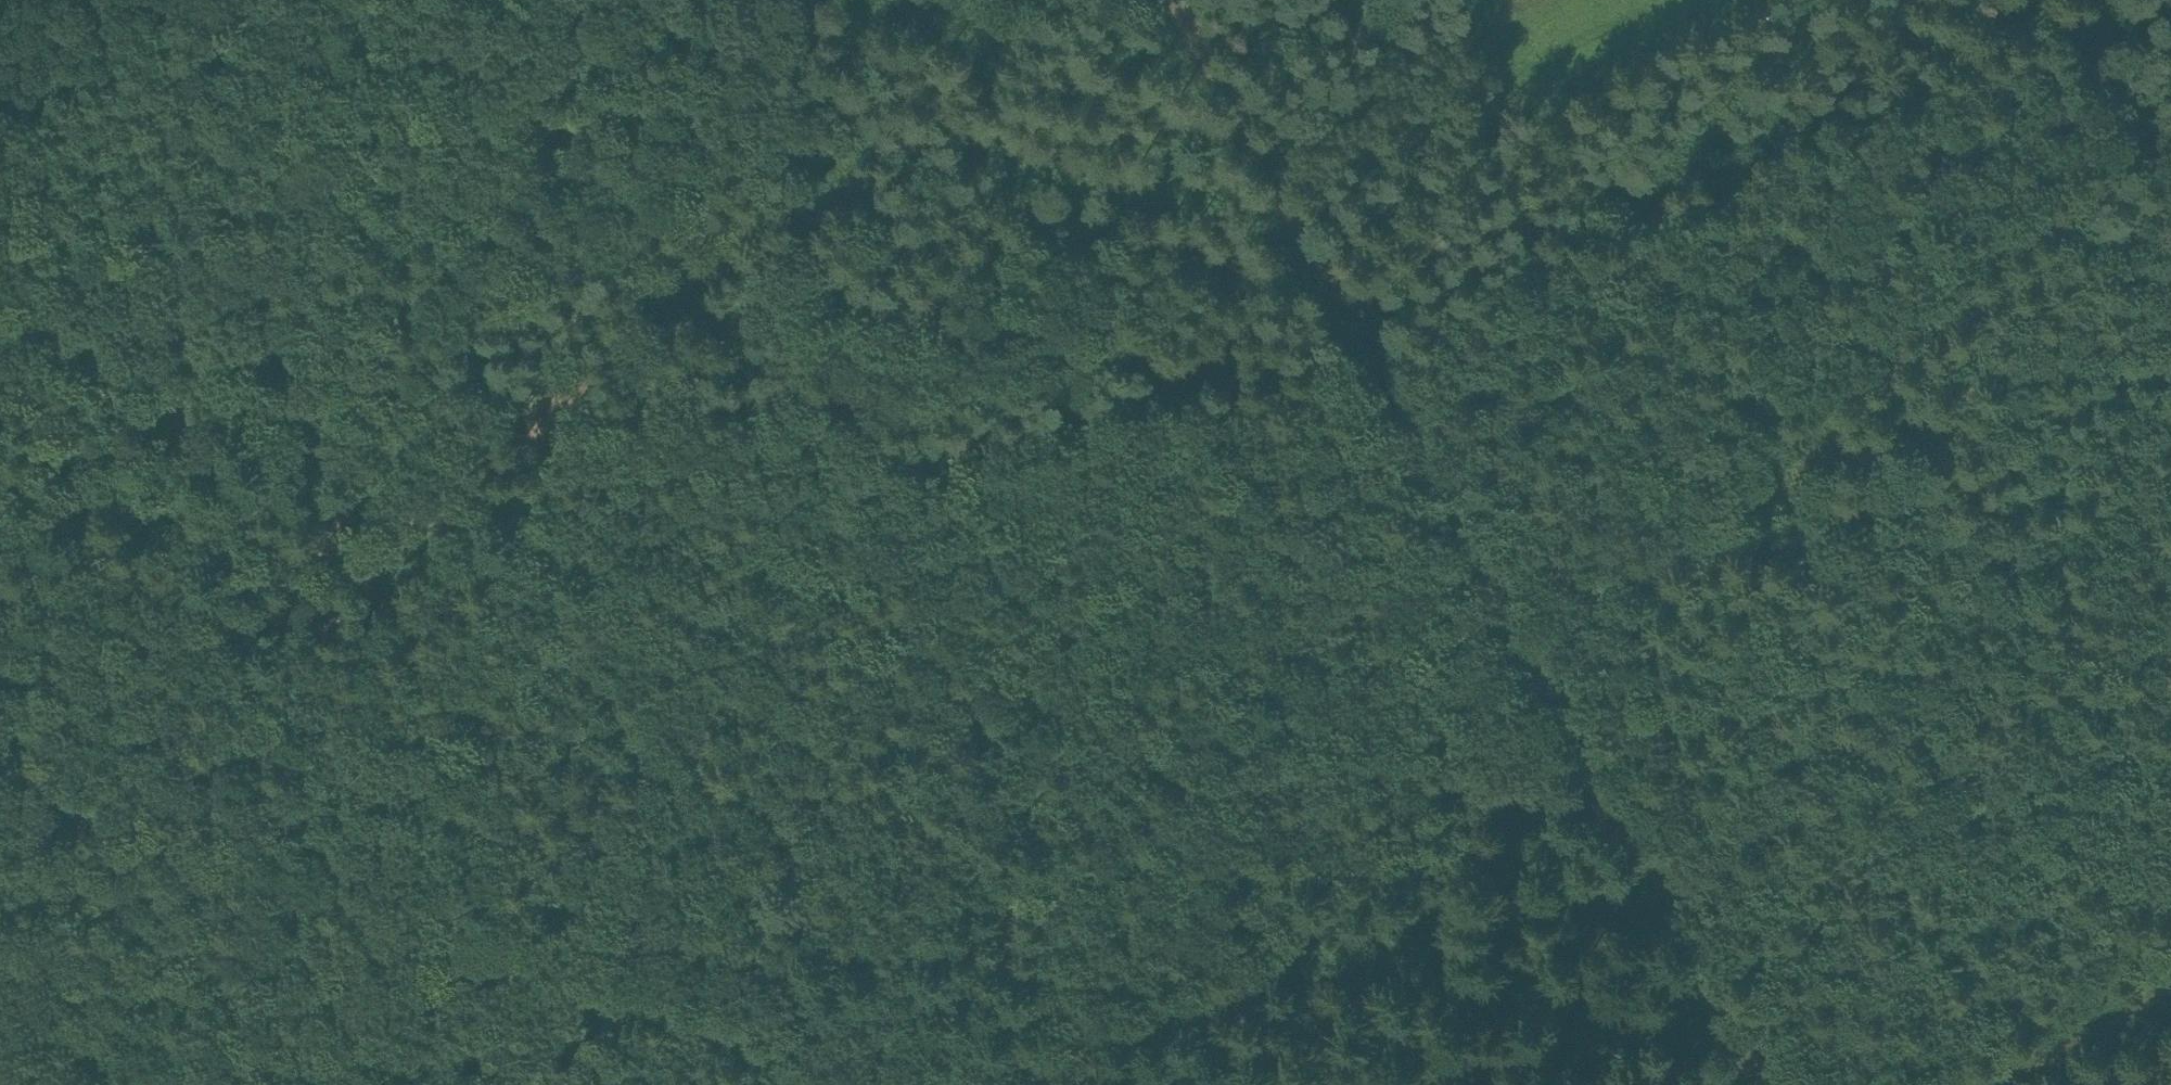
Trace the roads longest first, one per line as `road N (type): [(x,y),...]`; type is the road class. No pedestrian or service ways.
road 1 (track): [(1179,0),(1760,1084)]
road 2 (track): [(1261,151),(1487,39)]
road 3 (track): [(1993,1084),(2170,979)]

